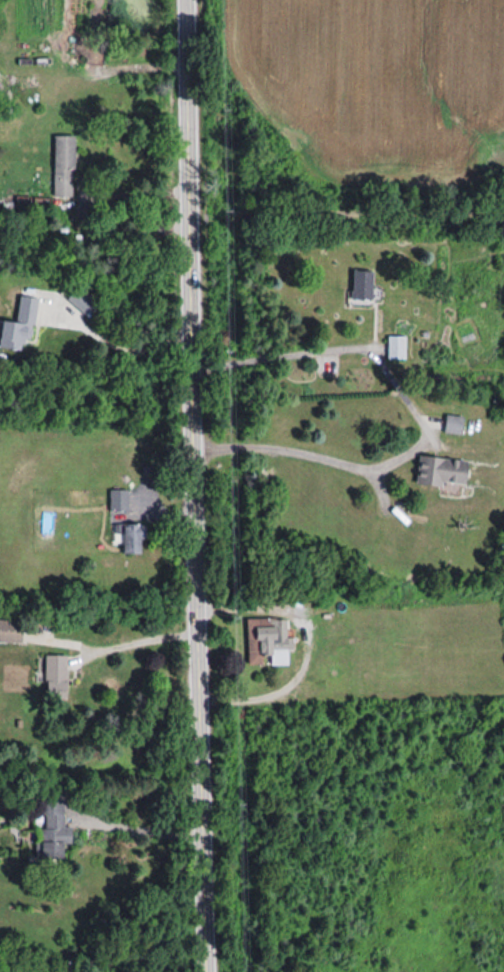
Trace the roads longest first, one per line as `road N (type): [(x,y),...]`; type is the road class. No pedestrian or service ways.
road 1 (tertiary): [(186,0),(207,971)]
road 2 (track): [(189,220),(503,210)]

